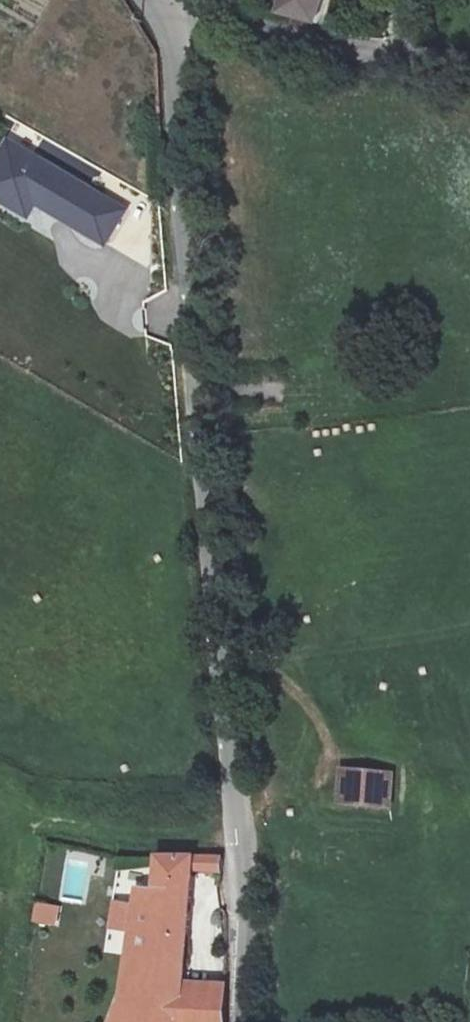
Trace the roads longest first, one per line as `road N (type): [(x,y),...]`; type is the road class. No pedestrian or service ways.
road 1 (unclassified): [(166,23),(174,41),(254,1021)]
road 2 (unclassified): [(469,64),(374,61),(166,23)]

